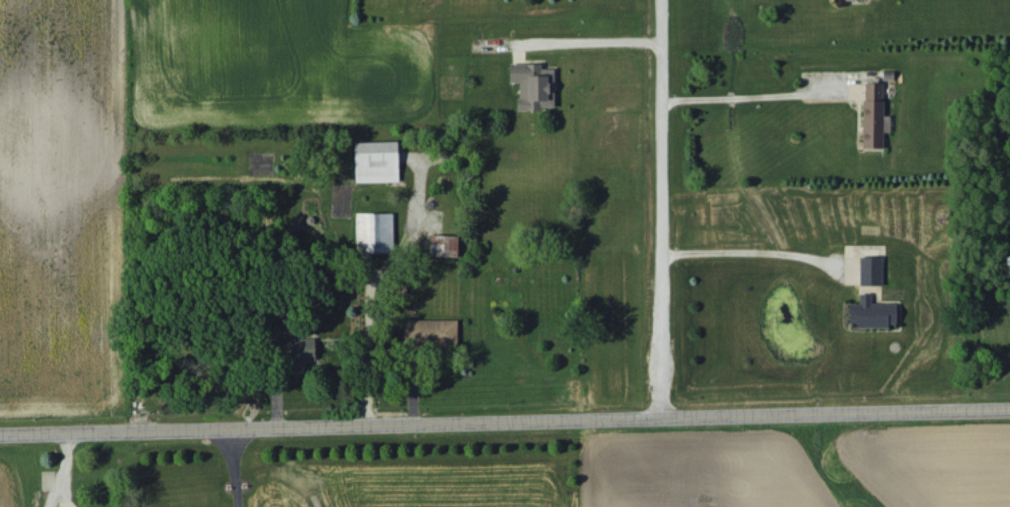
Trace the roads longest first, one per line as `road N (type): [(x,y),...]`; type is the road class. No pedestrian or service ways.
road 1 (tertiary): [(0,433),(1009,411)]
road 2 (residential): [(660,416),(662,0)]

